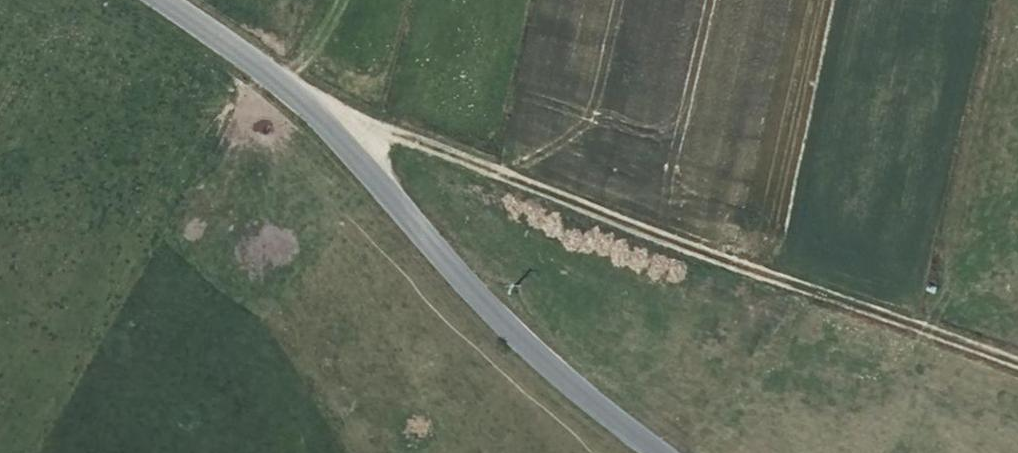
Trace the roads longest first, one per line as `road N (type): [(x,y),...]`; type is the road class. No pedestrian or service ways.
road 1 (track): [(1017,360),(367,128),(280,76)]
road 2 (tertiary): [(663,452),(575,390),(280,76),(163,0)]

